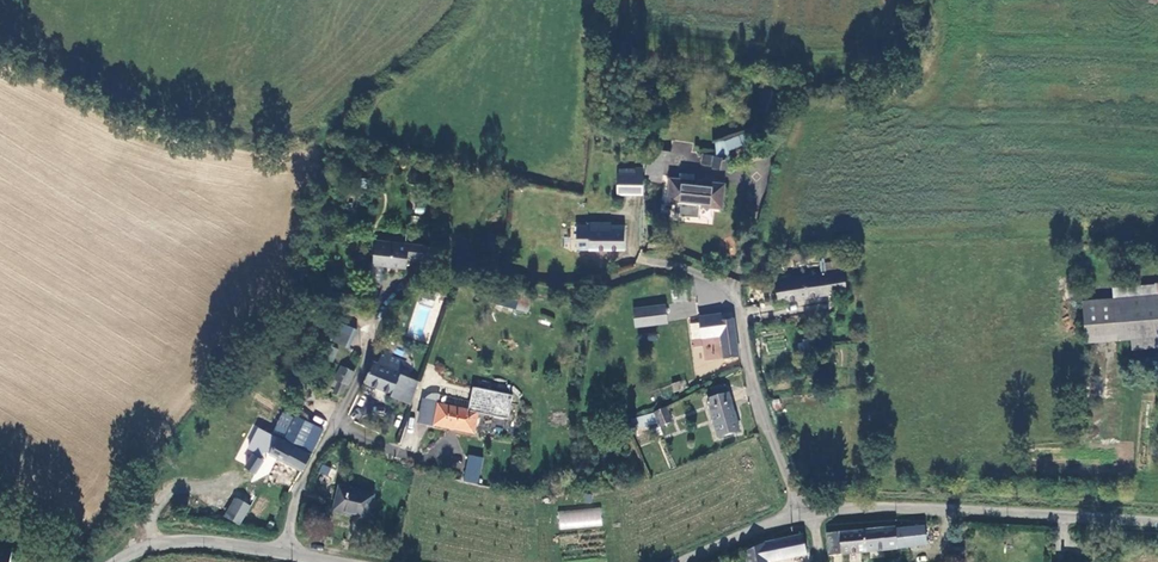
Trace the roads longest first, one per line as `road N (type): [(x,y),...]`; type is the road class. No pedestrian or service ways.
road 1 (unclassified): [(801,512),(854,507),(1157,522)]
road 2 (unclassified): [(801,512),(762,418),(734,290),(652,263)]
road 3 (unclassified): [(280,549),(292,496),(354,383),(381,298),(396,282)]
road 4 (unclassified): [(113,561),(171,540),(280,549)]
road 5 (unclassified): [(679,561),(801,512)]

